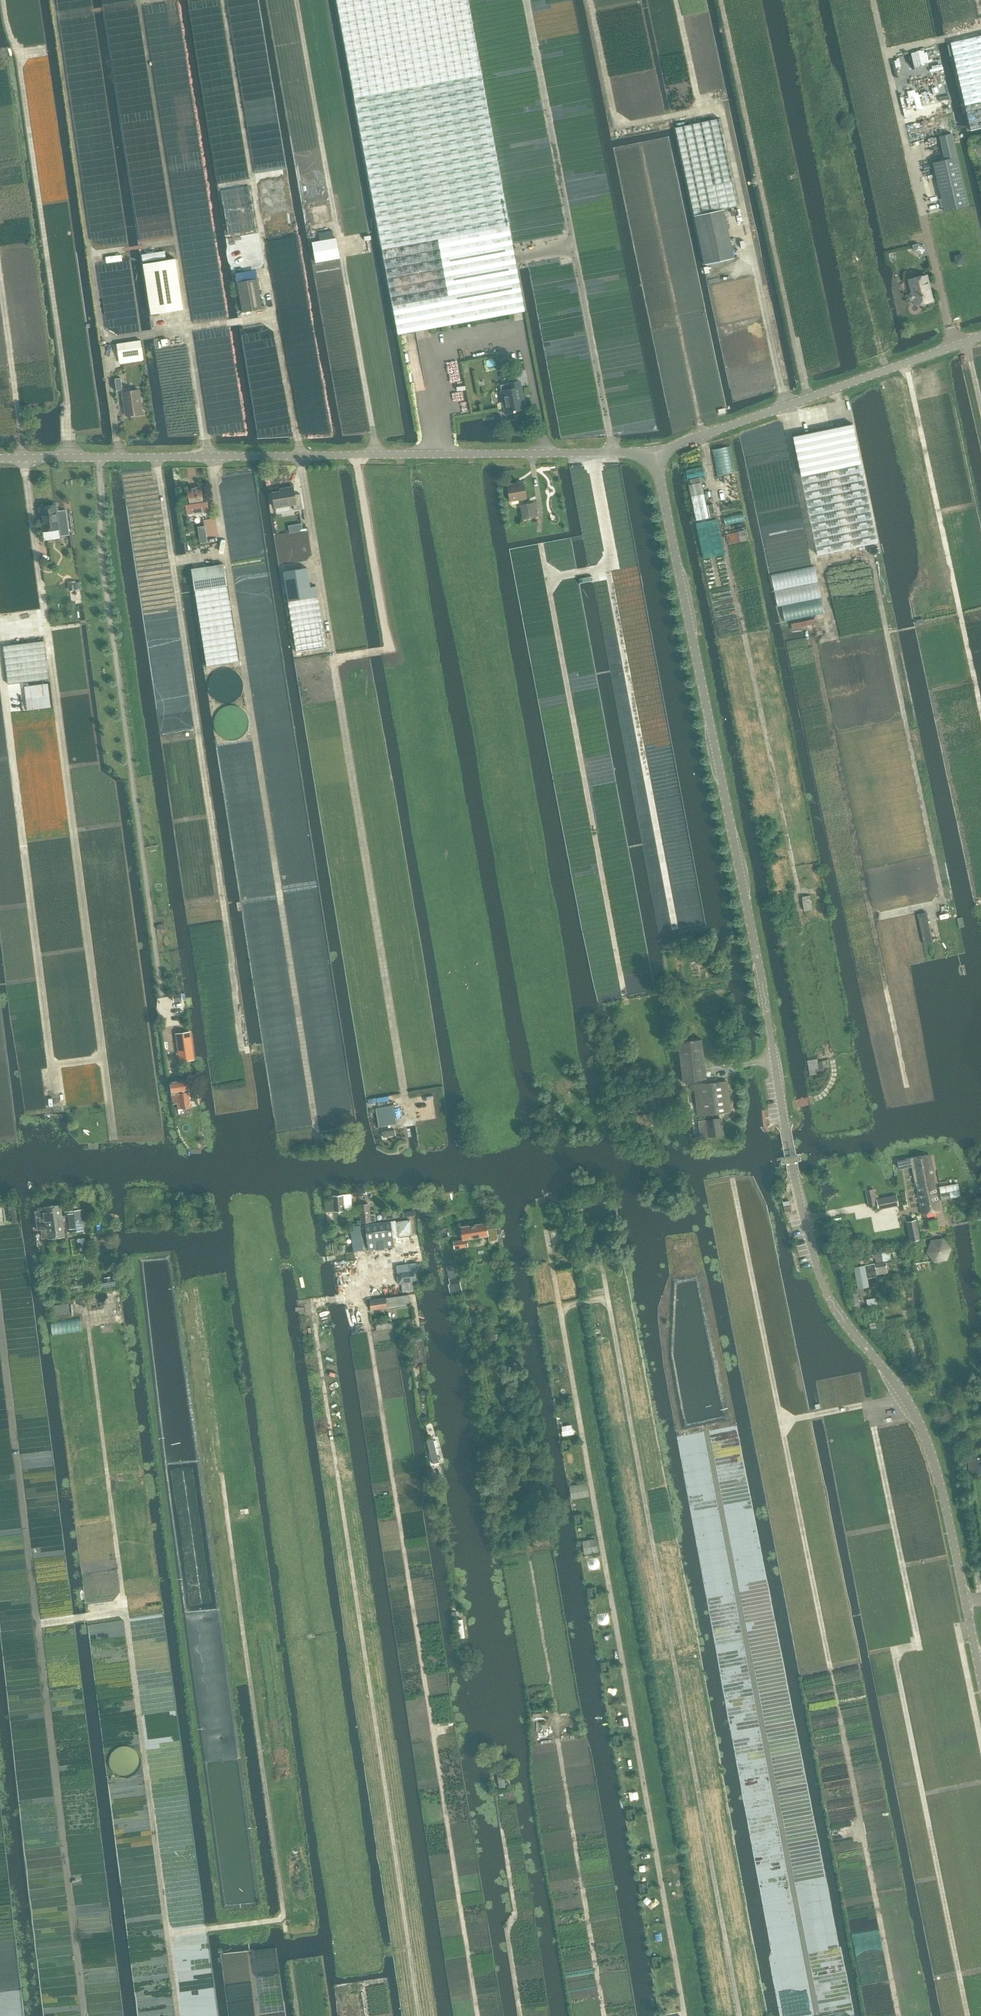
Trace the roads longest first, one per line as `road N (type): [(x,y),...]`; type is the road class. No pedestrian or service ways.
road 1 (unclassified): [(980,1680),(931,1447),(896,1384),(838,1314),(817,1268),(655,453)]
road 2 (track): [(685,2015),(548,1234)]
road 3 (track): [(419,2015),(312,1303),(364,1296)]
road 4 (track): [(738,2015),(604,1277)]
road 5 (track): [(478,2015),(364,1296)]
road 6 (track): [(179,2015),(88,1321)]
road 7 (unclassified): [(0,458),(655,453)]
road 8 (track): [(635,999),(550,578),(613,566),(591,453)]
road 9 (track): [(110,1104),(33,524)]
road 10 (track): [(318,1129),(230,554)]
road 11 (track): [(168,1934),(284,1919),(221,1474)]
road 12 (track): [(603,2015),(513,1460)]
road 13 (track): [(906,1085),(819,630),(835,621),(816,560)]
road 14 (track): [(401,1085),(314,563)]
road 15 (track): [(105,1061),(53,1062),(0,650)]
road 16 (track): [(799,892),(702,435)]
road 17 (track): [(613,453),(526,0)]
road 18 (track): [(969,2015),(902,1669)]
road 19 (unclassified): [(655,453),(980,336)]
road 20 (track): [(266,269),(221,0)]
road 21 (track): [(337,229),(297,0)]
road 22 (track): [(173,226),(138,0)]
road 23 (track): [(617,126),(721,112),(747,227)]
road 24 (track): [(502,1831),(521,2015)]
road 25 (track): [(23,458),(0,284)]
road 26 (track): [(906,135),(875,0)]

